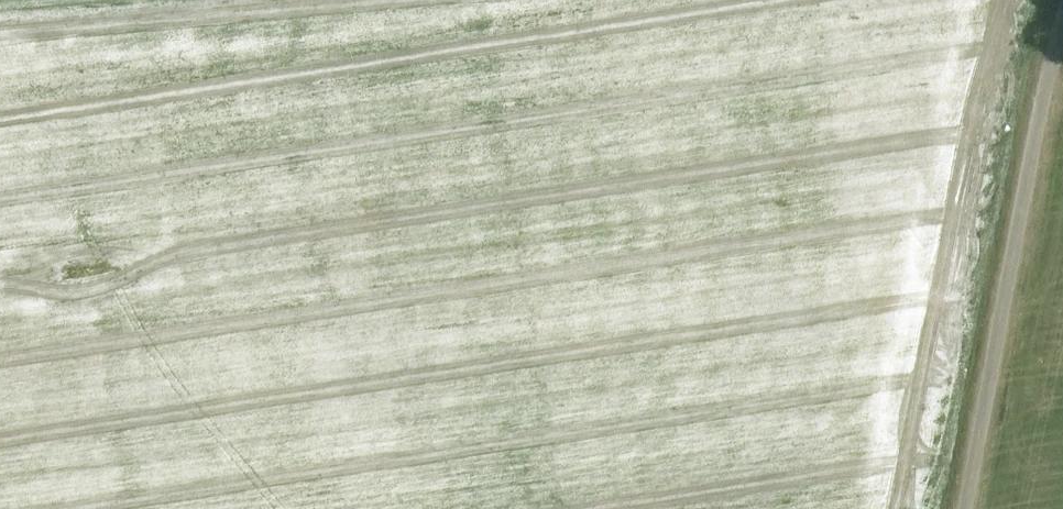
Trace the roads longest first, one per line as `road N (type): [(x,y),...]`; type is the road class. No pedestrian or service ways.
road 1 (unclassified): [(964,508),(1032,146),(1062,25)]

